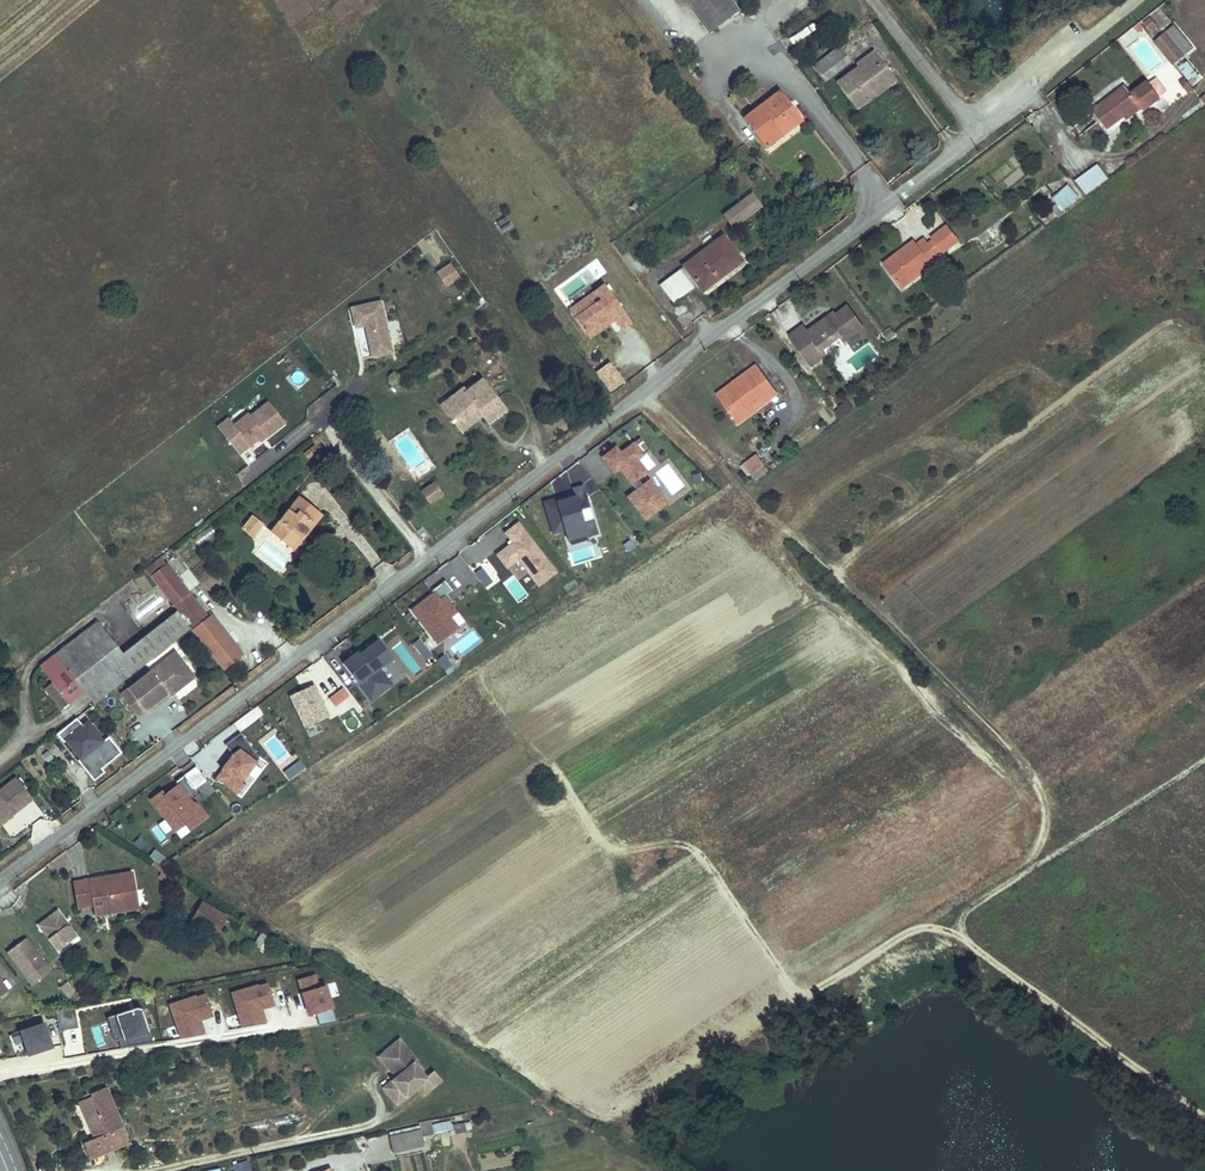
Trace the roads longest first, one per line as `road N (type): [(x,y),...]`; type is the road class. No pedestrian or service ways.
road 1 (residential): [(0,880),(765,299),(1130,0)]
road 2 (track): [(806,998),(1022,860),(1038,845),(1046,808),(1024,762),(999,735),(752,497),(653,383)]
road 3 (track): [(926,926),(1204,1127)]

